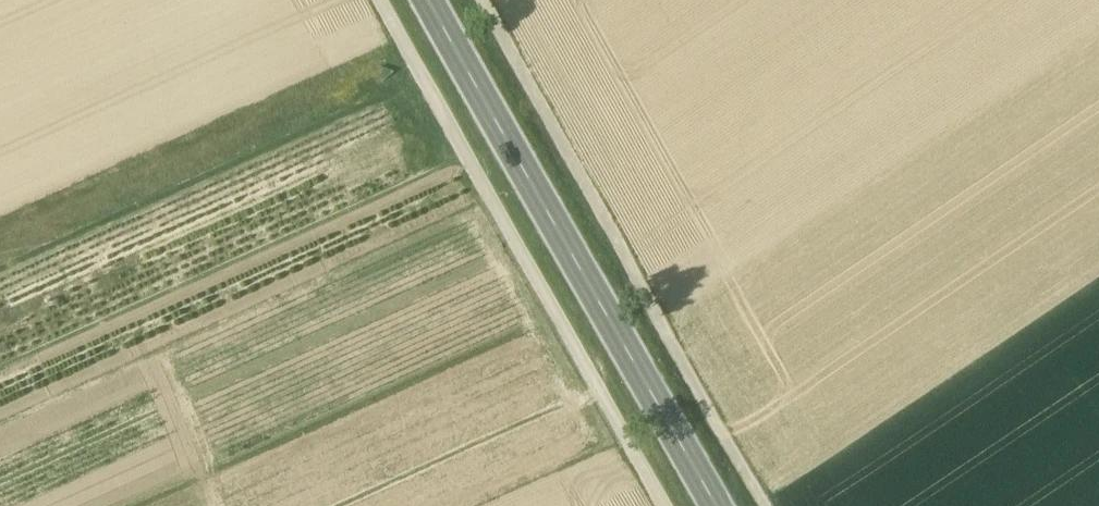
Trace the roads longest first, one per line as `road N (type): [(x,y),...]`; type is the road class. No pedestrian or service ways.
road 1 (secondary): [(431,0),(715,505)]
road 2 (track): [(390,0),(672,505)]
road 3 (track): [(764,505),(482,0)]

